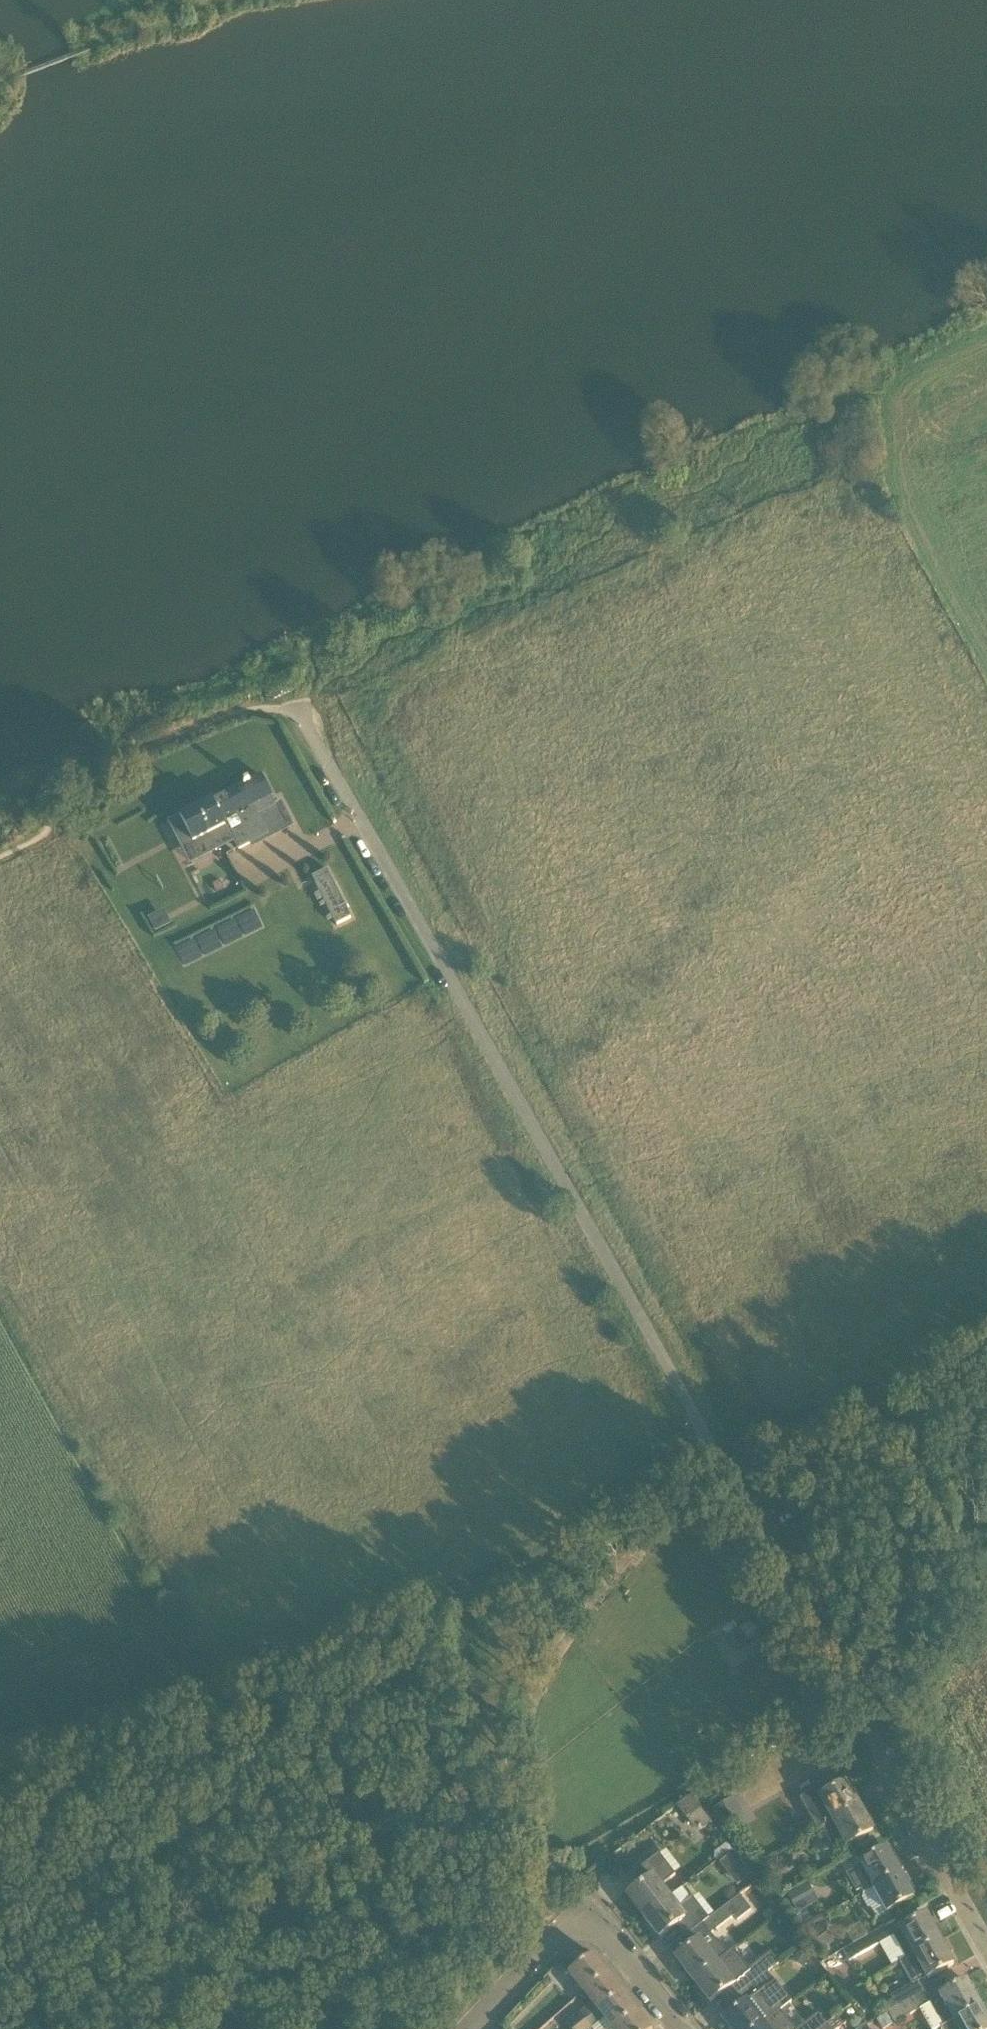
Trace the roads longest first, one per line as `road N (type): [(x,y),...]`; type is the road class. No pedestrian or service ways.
road 1 (unclassified): [(986,1941),(296,708)]
road 2 (track): [(225,1680),(519,1571),(680,1476),(886,1395),(986,1333)]
road 3 (track): [(225,1680),(0,1769)]
road 4 (residential): [(681,2028),(599,1924),(561,1928)]
road 5 (residential): [(470,2028),(561,1928)]

